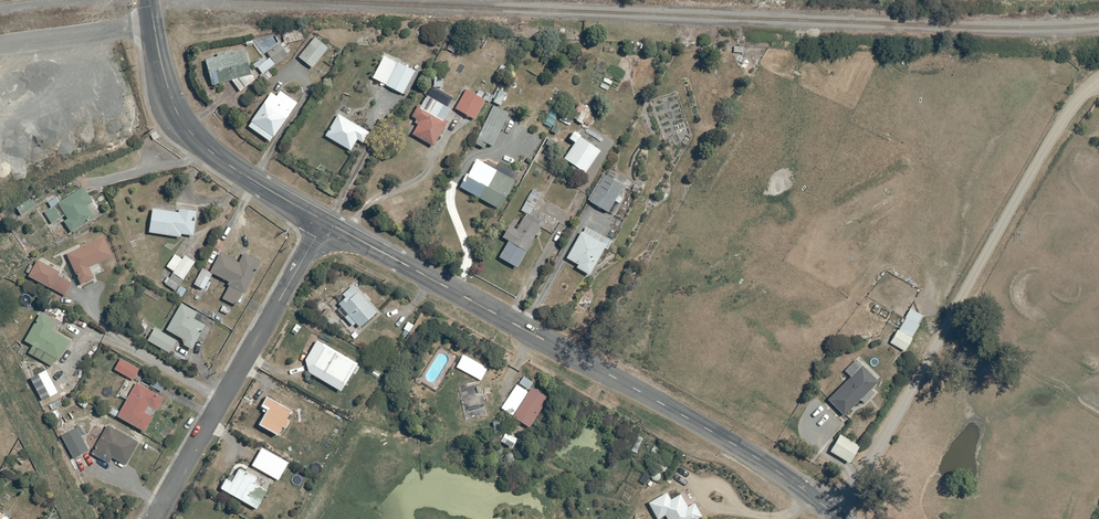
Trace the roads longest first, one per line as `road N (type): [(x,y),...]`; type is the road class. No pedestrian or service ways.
road 1 (unclassified): [(325,222),(730,442),(833,513)]
road 2 (residential): [(833,513),(922,375),(1052,137),(1098,76)]
road 3 (residential): [(325,222),(153,518)]
road 4 (unclassified): [(150,0),(167,84),(191,133),(325,222)]

